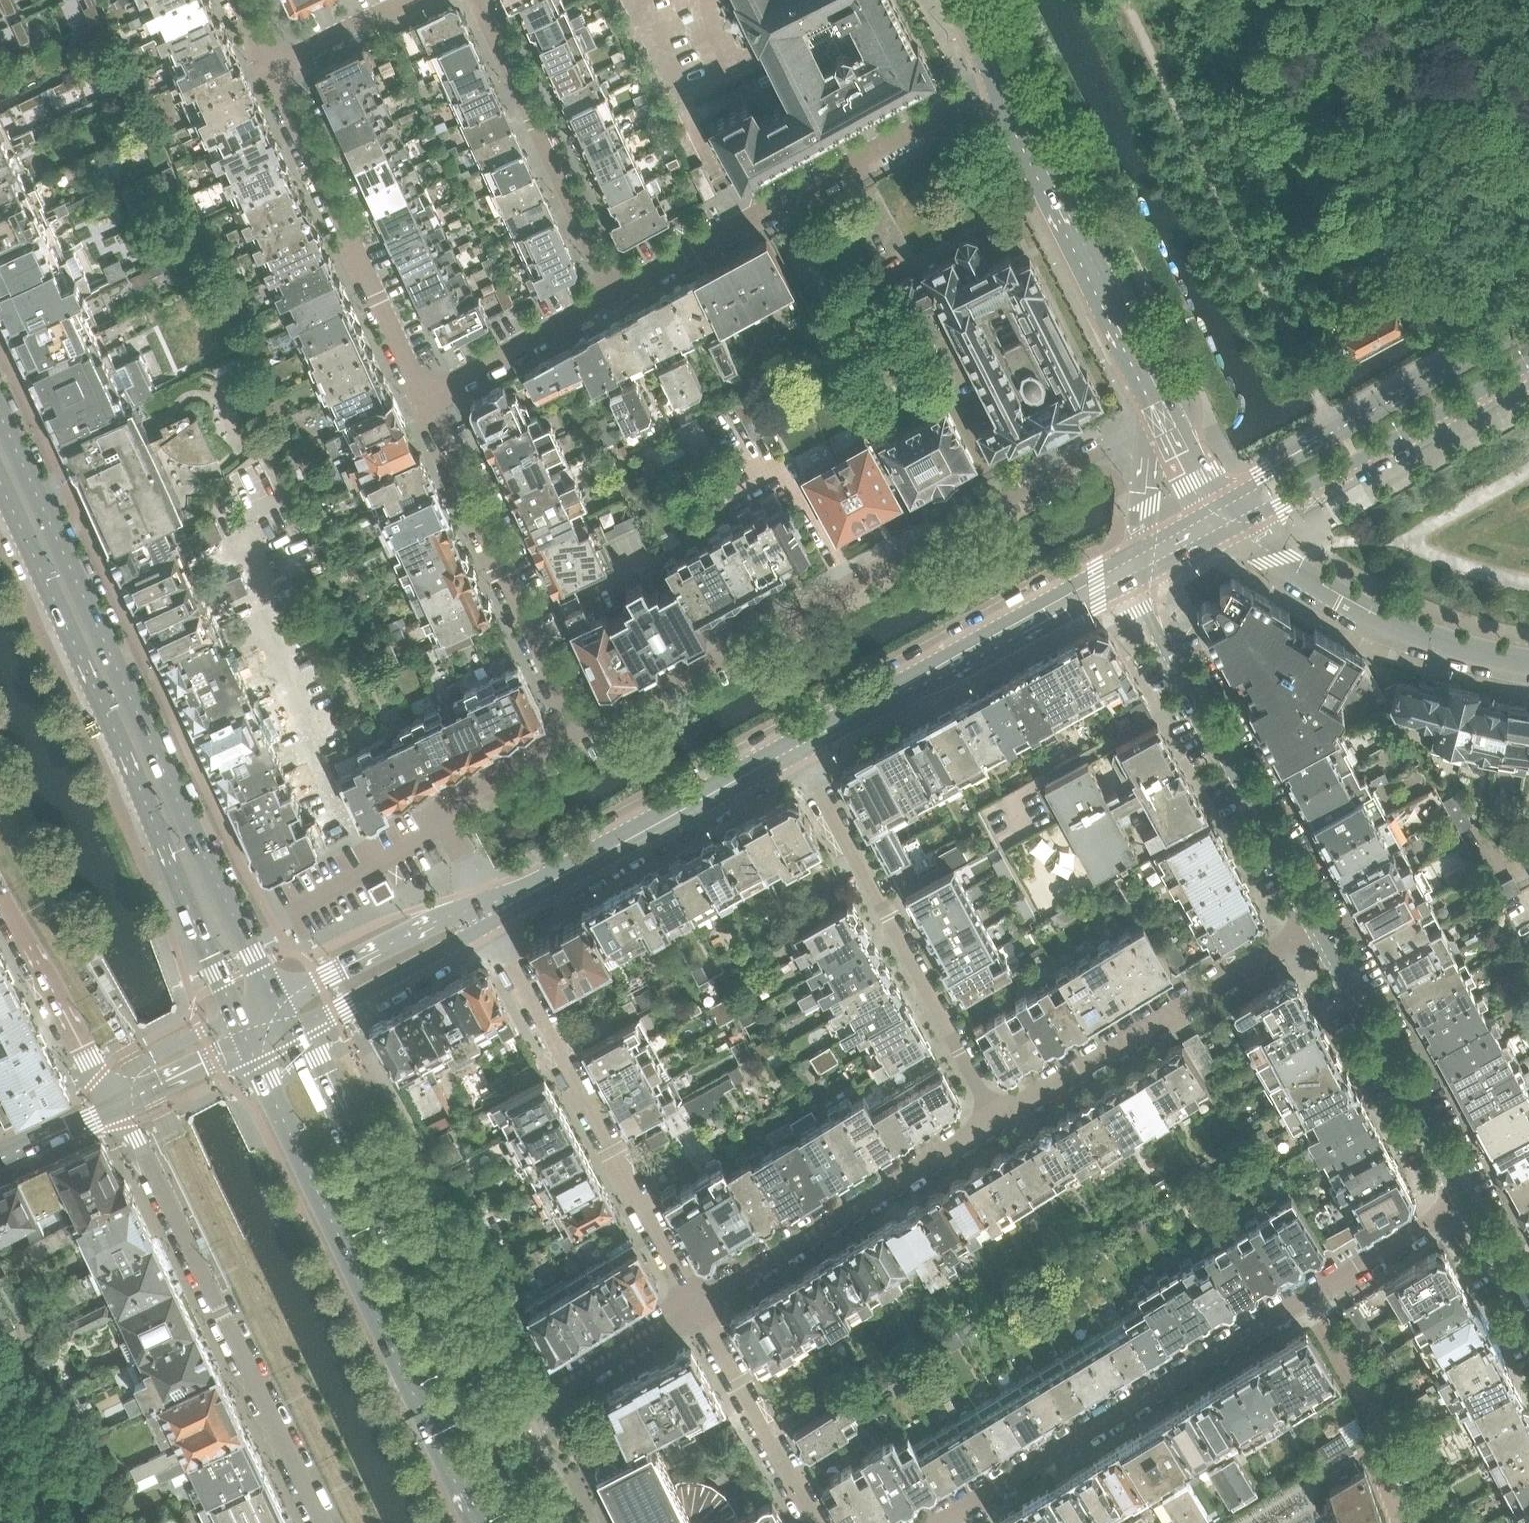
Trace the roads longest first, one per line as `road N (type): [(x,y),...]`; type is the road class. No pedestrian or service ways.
road 1 (primary): [(276,997),(0,383)]
road 2 (residential): [(1165,420),(577,734)]
road 3 (residential): [(934,1522),(1468,1198)]
road 4 (primary): [(0,505),(239,1012)]
road 5 (primary): [(529,1522),(293,1026)]
road 6 (primary): [(252,1044),(477,1522)]
road 7 (residential): [(113,1104),(318,1522)]
road 8 (residential): [(614,297),(999,83)]
road 9 (residential): [(488,919),(696,1303)]
road 10 (residential): [(1000,1116),(798,747)]
road 11 (residential): [(1121,566),(1315,922)]
road 12 (residential): [(1165,420),(999,83)]
road 13 (tertiary): [(798,747),(1121,566)]
road 14 (residential): [(1000,1116),(1315,922)]
road 15 (residential): [(426,404),(273,71)]
road 16 (residential): [(577,734),(426,404)]
road 17 (residential): [(696,1303),(1000,1116)]
road 18 (tertiary): [(1528,329),(1263,476),(1222,510)]
road 19 (tertiary): [(488,919),(798,747)]
road 20 (residential): [(1222,510),(1245,544),(1369,620),(1528,665)]
road 21 (tertiary): [(1222,510),(1281,505),(1528,364)]
road 22 (residential): [(614,297),(478,0)]
road 23 (residential): [(1315,922),(1468,1198)]
road 24 (residential): [(488,919),(442,817),(445,807),(577,734)]
road 25 (residential): [(0,877),(113,1104)]
road 26 (residential): [(811,1522),(696,1303)]
road 27 (tertiary): [(488,919),(441,924),(276,997)]
road 28 (tertiary): [(293,1026),(488,919)]
road 29 (residential): [(426,404),(614,297)]
road 30 (residential): [(273,71),(420,0)]
road 31 (tertiary): [(239,1012),(129,1070),(113,1104)]
road 32 (tertiary): [(113,1104),(252,1044)]
road 33 (residential): [(568,1382),(696,1303)]
road 34 (residential): [(1468,1198),(1528,1310)]
road 35 (tertiary): [(0,1159),(113,1104)]

